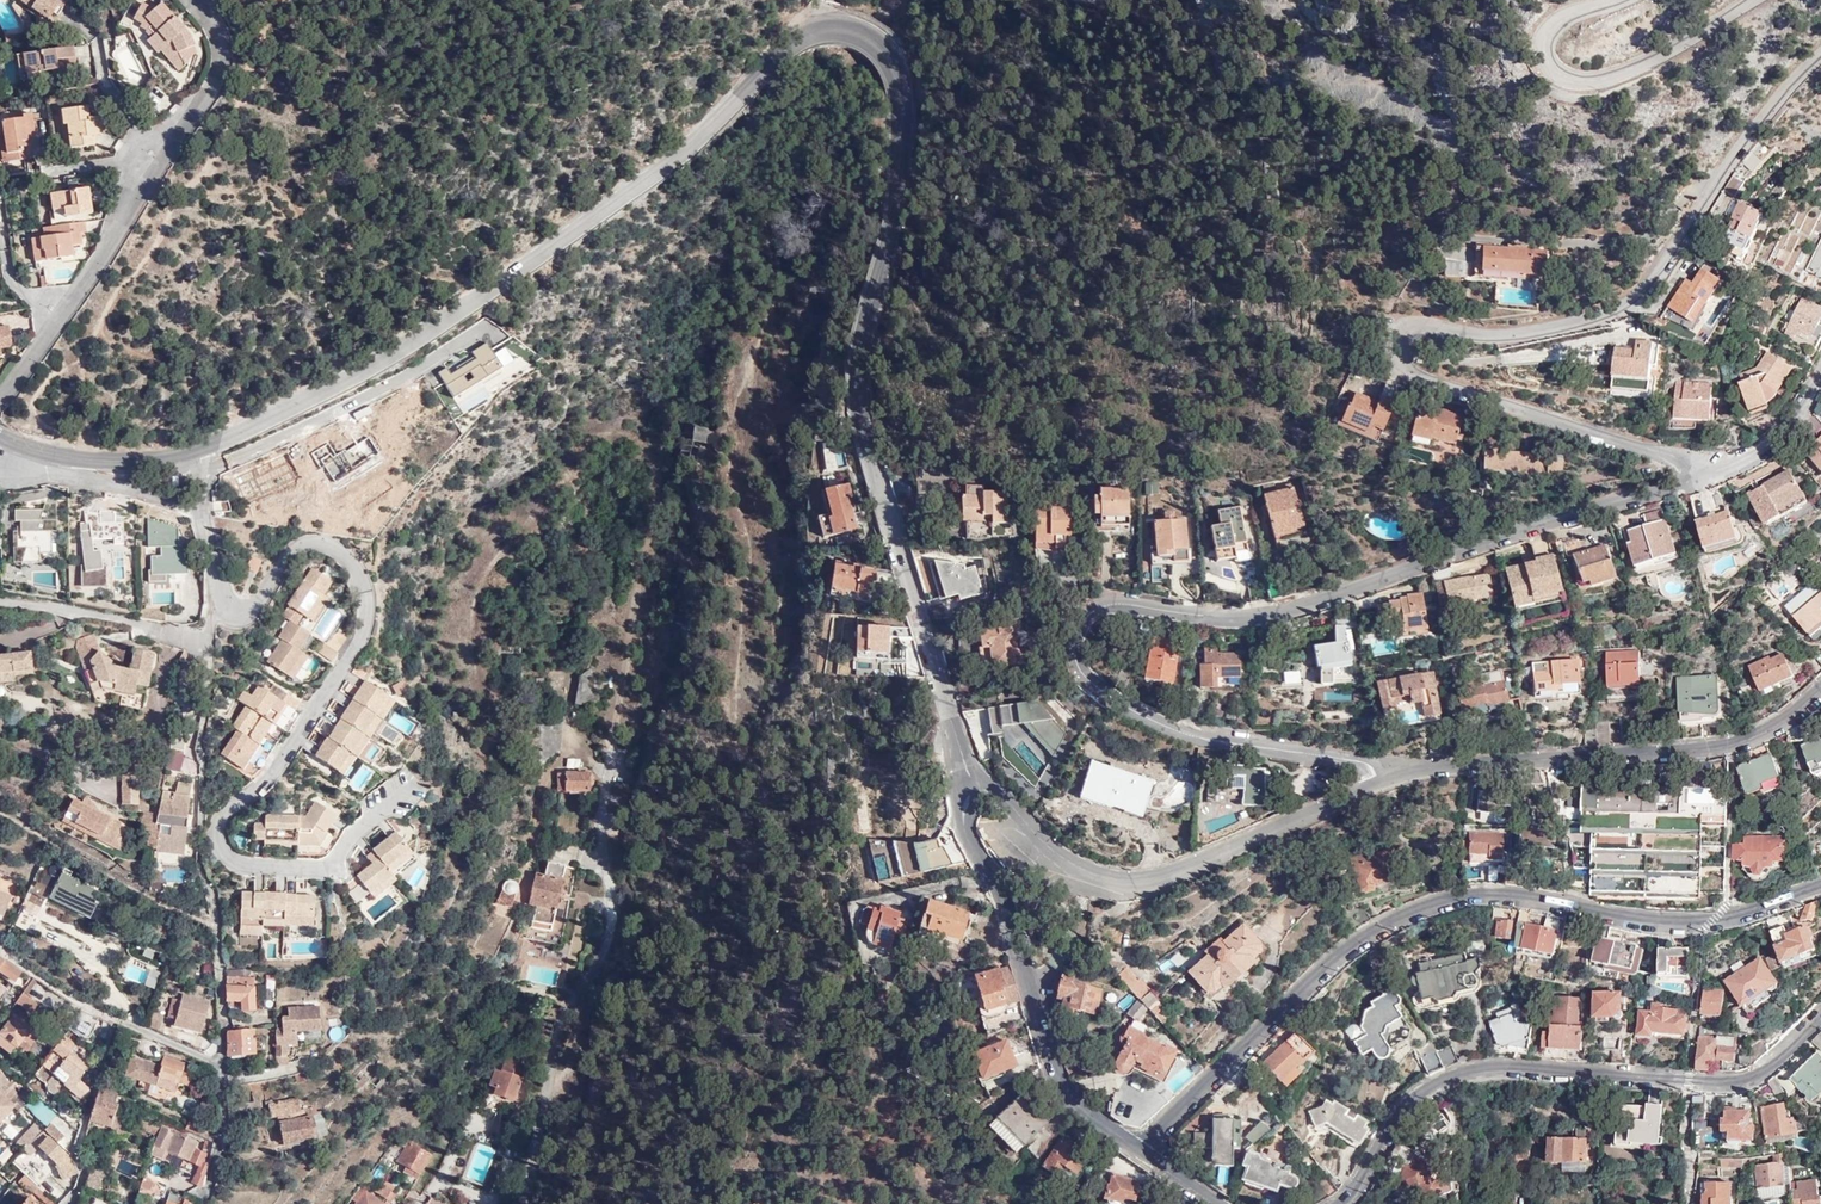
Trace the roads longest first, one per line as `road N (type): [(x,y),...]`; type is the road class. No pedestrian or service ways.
road 1 (residential): [(977,790),(861,419),(861,346),(896,215),(901,111),(892,63),(857,31),(809,30),(691,145),(490,290),(370,369),(197,452)]
road 2 (residential): [(1379,781),(1359,760),(1205,740),(1115,701),(1076,659),(1082,623),(1106,600),(1180,611),(1285,611),(1542,522),(1723,471)]
road 3 (residential): [(1723,471),(1477,400),(1410,369),(1407,353),(1414,326),(1531,333),(1630,300),(1687,236),(1720,177),(1820,63)]
road 4 (residential): [(1820,886),(1740,916),(1693,922),(1515,894),(1466,894),(1414,908),(1359,938),(1138,1153)]
road 5 (residential): [(217,601),(246,612),(287,550),(304,542),(327,544),(353,566),(365,595),(353,651),(259,786),(220,814),(216,849),(228,864),(326,871),(351,835),(399,793)]
road 6 (residential): [(1338,1203),(1396,1112),(1436,1082),(1500,1066),(1741,1080),(1775,1061),(1820,1014)]
road 7 (residential): [(1820,687),(1777,729),(1734,743),(1439,766),(1379,781)]
road 8 (residential): [(1379,781),(1173,873),(1111,879),(1072,863),(999,795),(977,790)]
road 9 (residential): [(977,790),(963,808),(964,827),(997,885),(1052,1073),(1071,1103),(1138,1153)]
road 10 (residential): [(1760,0),(1625,74),(1581,79),(1556,64),(1554,38),(1570,21),(1629,0)]
road 11 (residential): [(0,953),(60,992),(220,1066)]
road 12 (residential): [(197,452),(112,462),(0,436)]
road 13 (residential): [(197,452),(217,601)]
road 14 (residential): [(1723,471),(1796,428),(1820,377)]
road 15 (residential): [(220,1066),(221,1128),(204,1203)]

